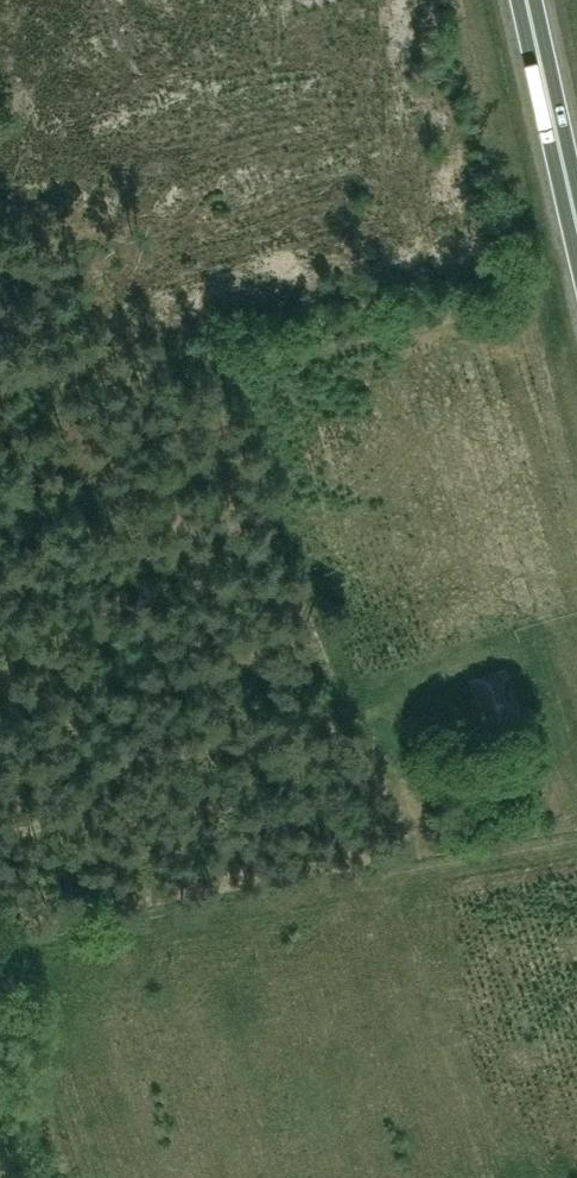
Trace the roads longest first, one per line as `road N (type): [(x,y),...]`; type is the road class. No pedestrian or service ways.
road 1 (trunk): [(576,204),(531,0)]

